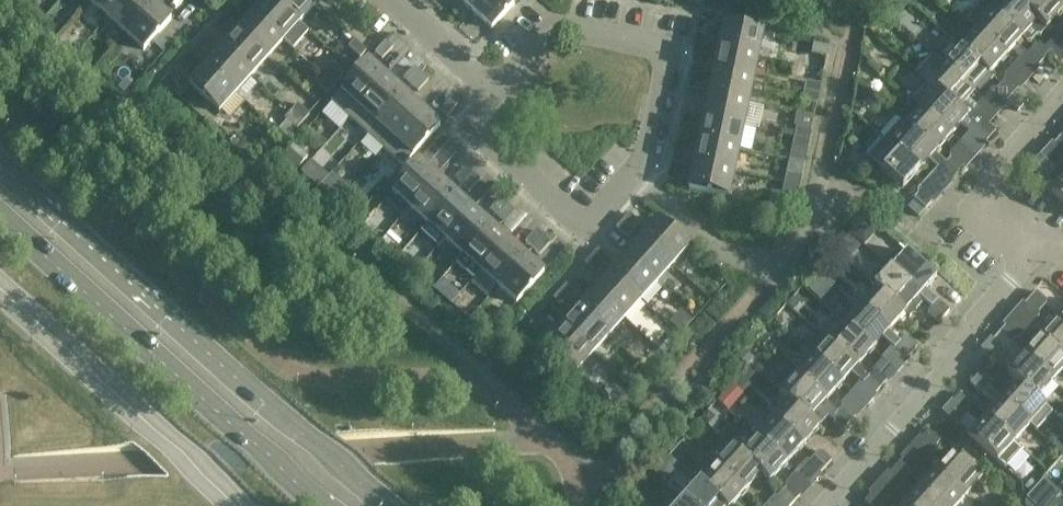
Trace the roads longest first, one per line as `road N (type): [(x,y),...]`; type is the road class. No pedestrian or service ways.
road 1 (secondary): [(388,505),(0,167)]
road 2 (secondary): [(0,215),(326,505)]
road 3 (unclassified): [(633,174),(674,54),(658,41),(522,19),(467,72)]
road 4 (residential): [(824,505),(1053,245)]
road 5 (unclassified): [(577,224),(455,116),(467,72)]
road 6 (residential): [(1053,245),(993,189),(1062,107)]
road 7 (unclassified): [(772,273),(726,254),(633,174)]

